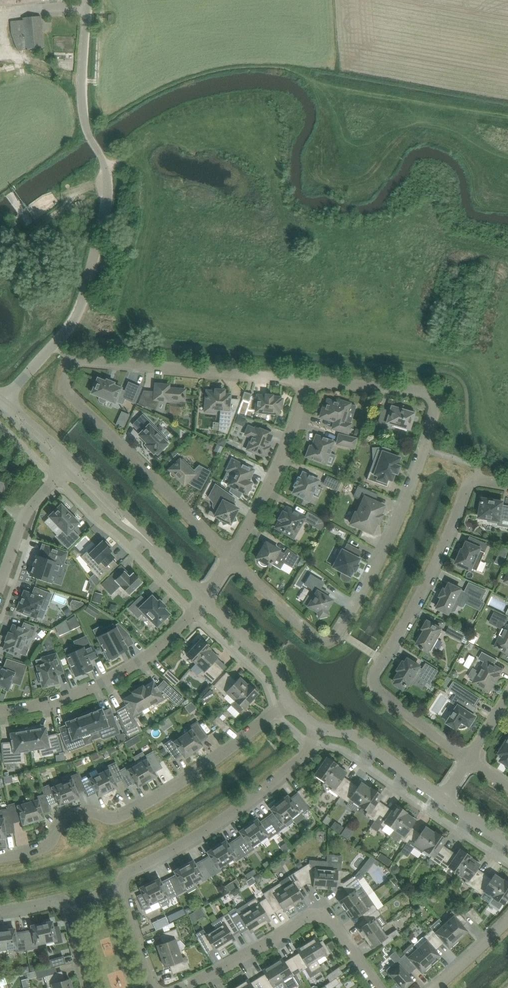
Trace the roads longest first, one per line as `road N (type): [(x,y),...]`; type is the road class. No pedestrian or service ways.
road 1 (residential): [(233,553),(322,637),(337,630),(398,514),(435,396),(425,385),(308,376)]
road 2 (unclassified): [(2,399),(75,319),(108,200),(105,167),(84,123),(88,0)]
road 3 (residential): [(471,754),(396,703),(376,679),(470,483),(507,484)]
road 4 (residential): [(0,856),(49,845),(65,820),(82,812),(120,817),(202,770),(288,701)]
road 5 (residential): [(233,553),(70,384),(78,355)]
road 6 (residential): [(382,987),(337,919),(320,910),(177,987)]
road 7 (residential): [(120,887),(122,878),(260,792),(307,752),(319,726)]
road 8 (residential): [(0,711),(55,702),(123,672),(202,597)]
road 9 (residential): [(308,376),(78,355)]
road 10 (residential): [(233,553),(285,453),(308,376)]
road 11 (tertiary): [(442,797),(358,736),(319,726)]
road 12 (tertiary): [(288,701),(272,661),(202,597)]
road 13 (residential): [(0,585),(21,522),(65,467)]

